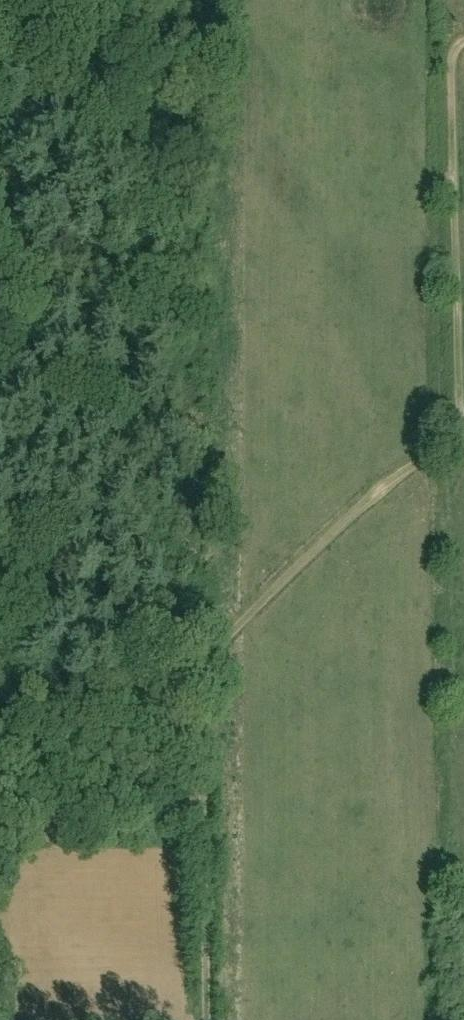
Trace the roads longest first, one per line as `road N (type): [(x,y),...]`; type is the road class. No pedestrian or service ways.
road 1 (track): [(201,1019),(208,656),(219,587),(455,415),(451,58),(463,45)]
road 2 (track): [(114,0),(40,196),(33,360),(93,504),(124,666),(165,772),(205,821)]

